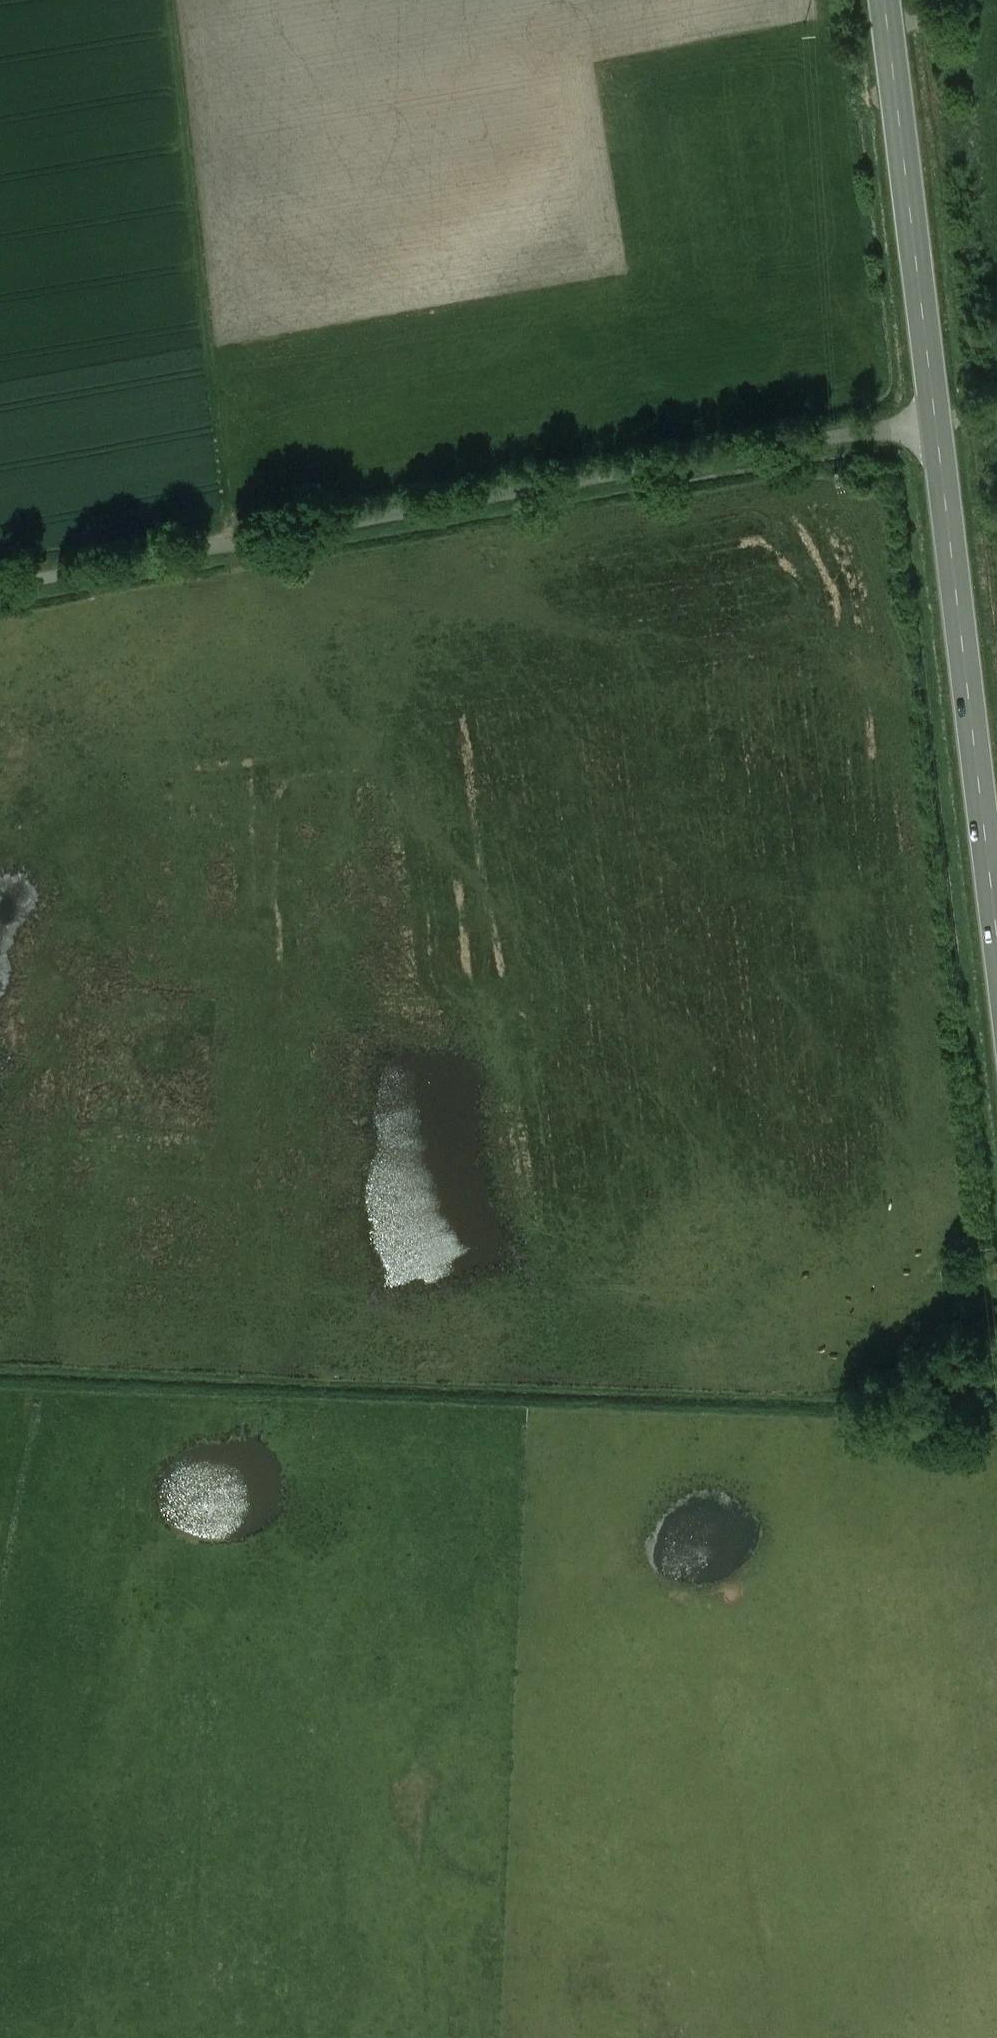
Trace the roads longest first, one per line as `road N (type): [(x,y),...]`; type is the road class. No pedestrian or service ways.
road 1 (unclassified): [(0,586),(935,415)]
road 2 (secondary): [(935,415),(996,929)]
road 3 (secondary): [(935,415),(884,0)]

